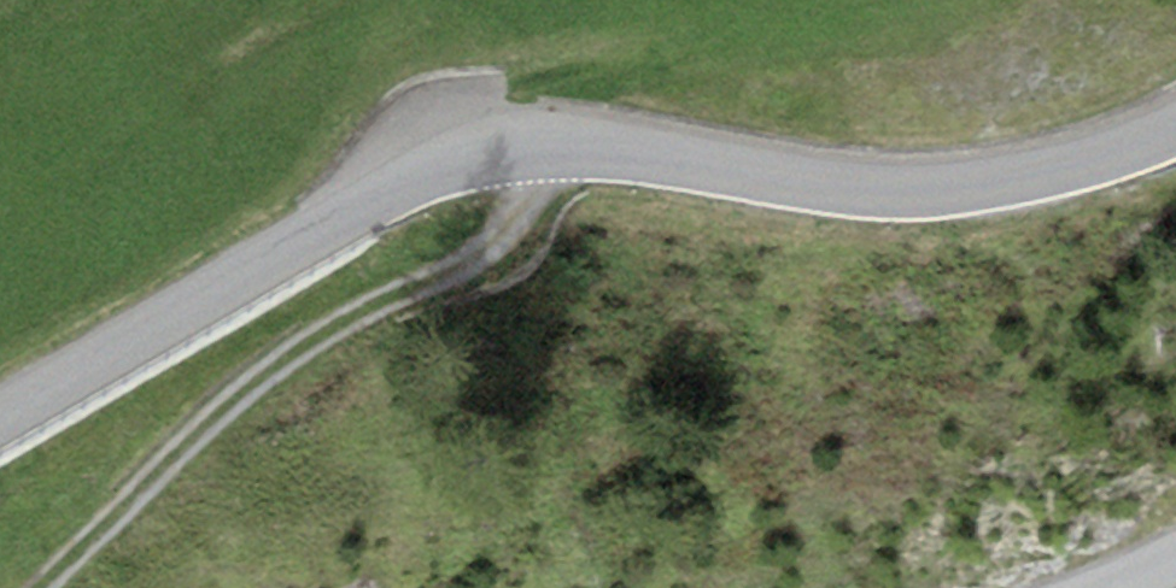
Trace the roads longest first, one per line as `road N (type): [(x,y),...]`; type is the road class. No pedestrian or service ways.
road 1 (unclassified): [(1175,129),(1042,172),(928,187),(835,184),(582,143),(486,145),(452,156),(0,416)]
road 2 (track): [(526,141),(527,224),(513,247),(358,311),(280,360),(42,587)]

